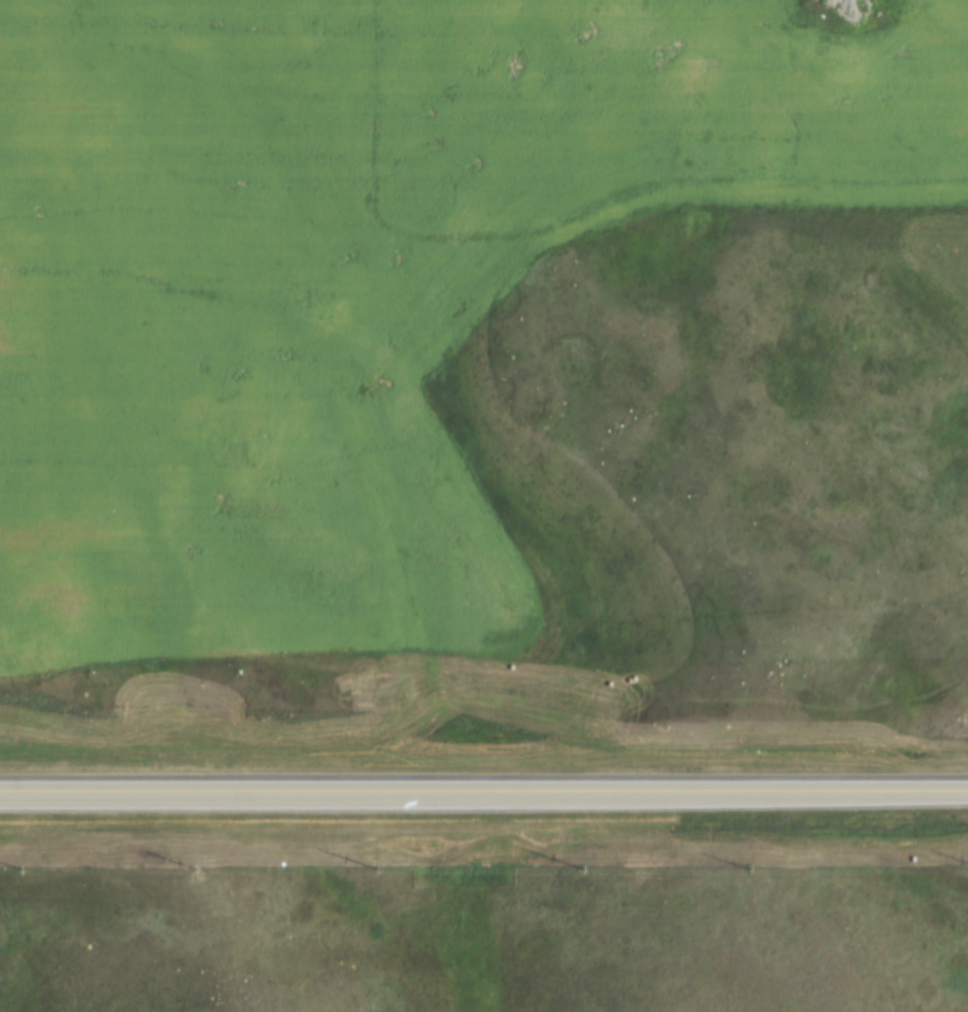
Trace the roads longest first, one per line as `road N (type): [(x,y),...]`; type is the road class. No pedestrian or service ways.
road 1 (primary): [(967,790),(0,789)]

